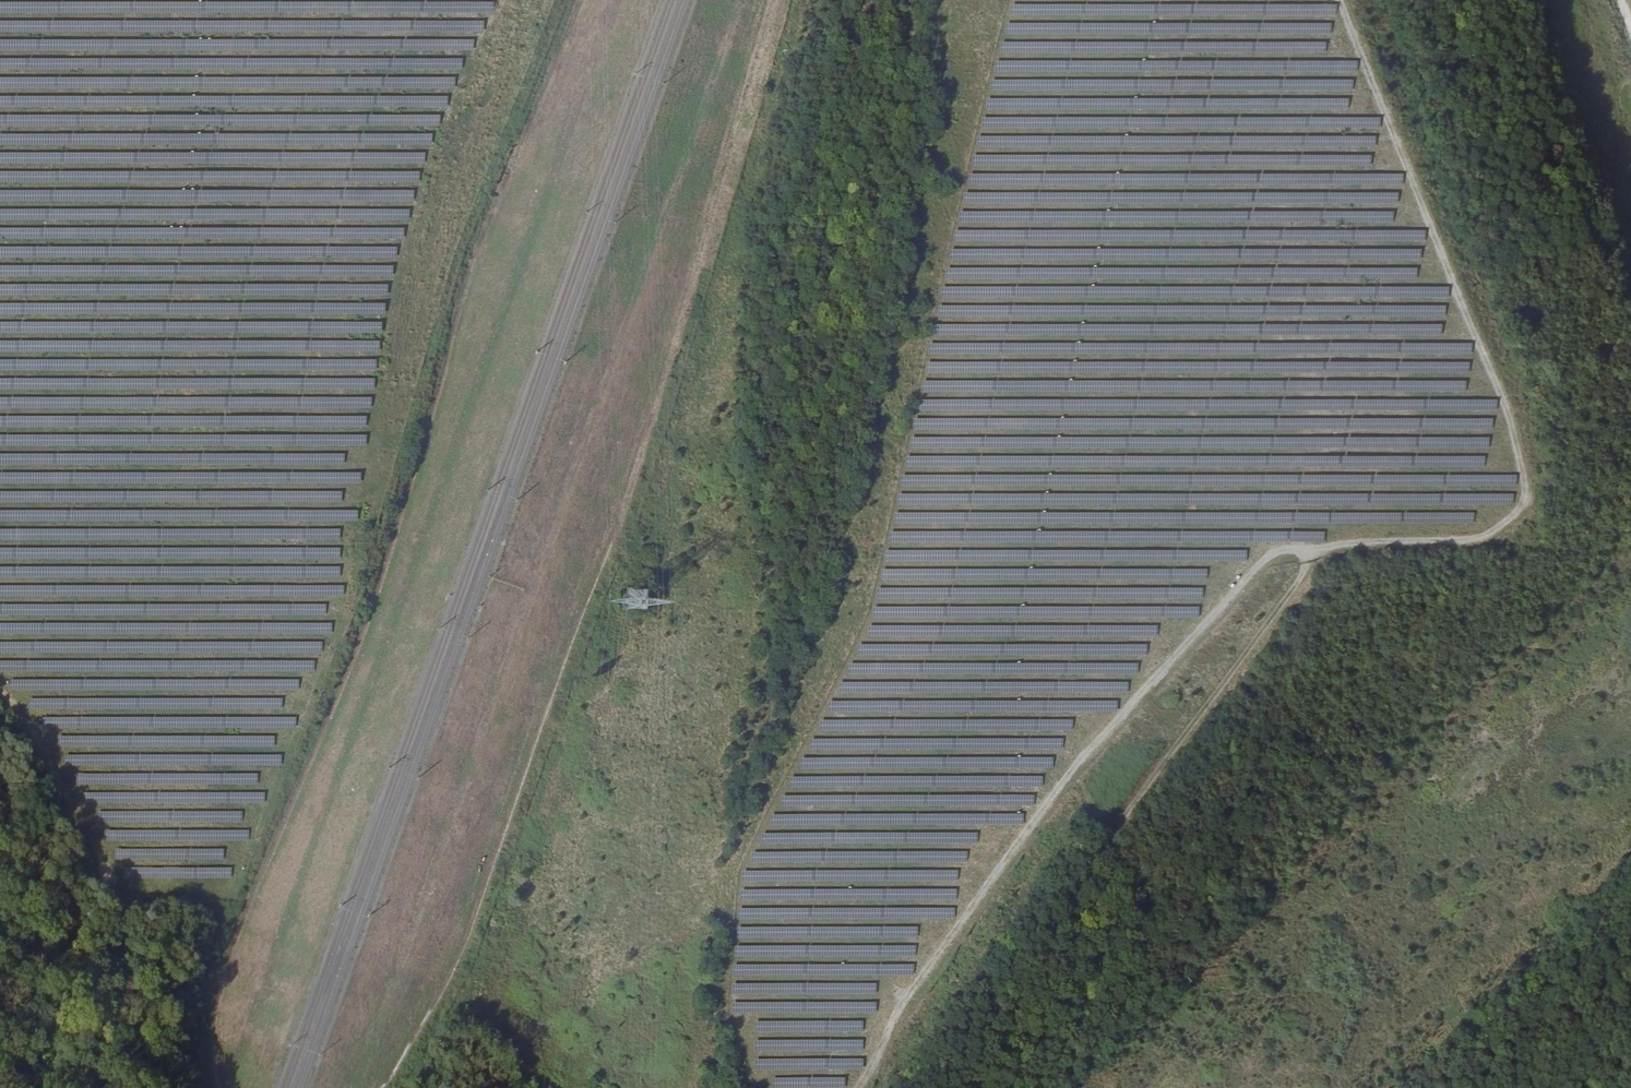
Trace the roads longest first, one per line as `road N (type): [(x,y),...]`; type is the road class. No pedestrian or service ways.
road 1 (track): [(1282,0),(1297,72),(1298,230),(1353,399),(1357,482),(1344,520),(1209,721),(1084,868),(972,1087)]
road 2 (track): [(900,0),(872,158),(867,366),(849,477),(819,567),(778,635),(694,729),(584,967),(575,1022),(581,1065),(597,1087)]

